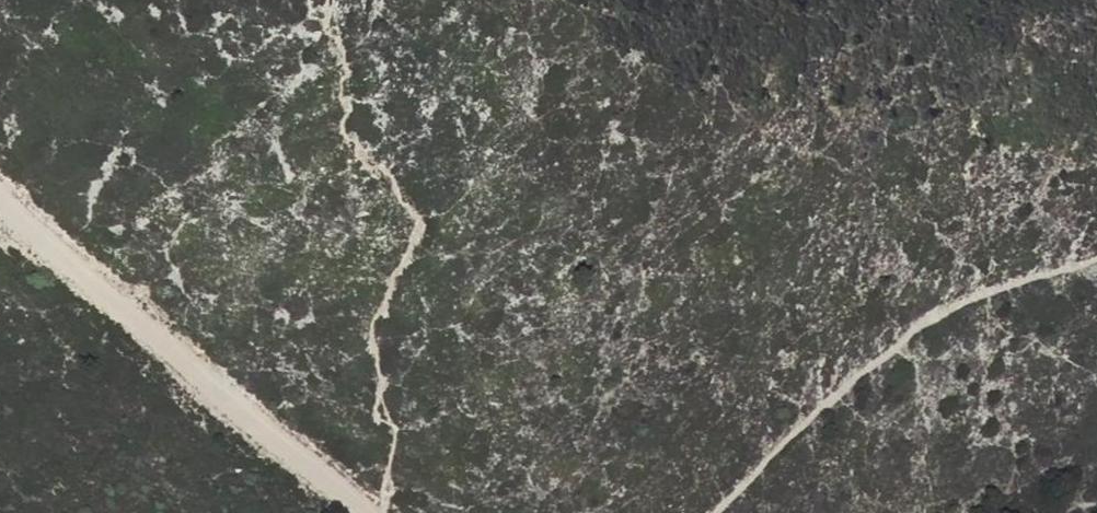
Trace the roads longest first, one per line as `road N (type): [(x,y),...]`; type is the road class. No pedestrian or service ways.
road 1 (track): [(367,512),(157,345),(0,204)]

